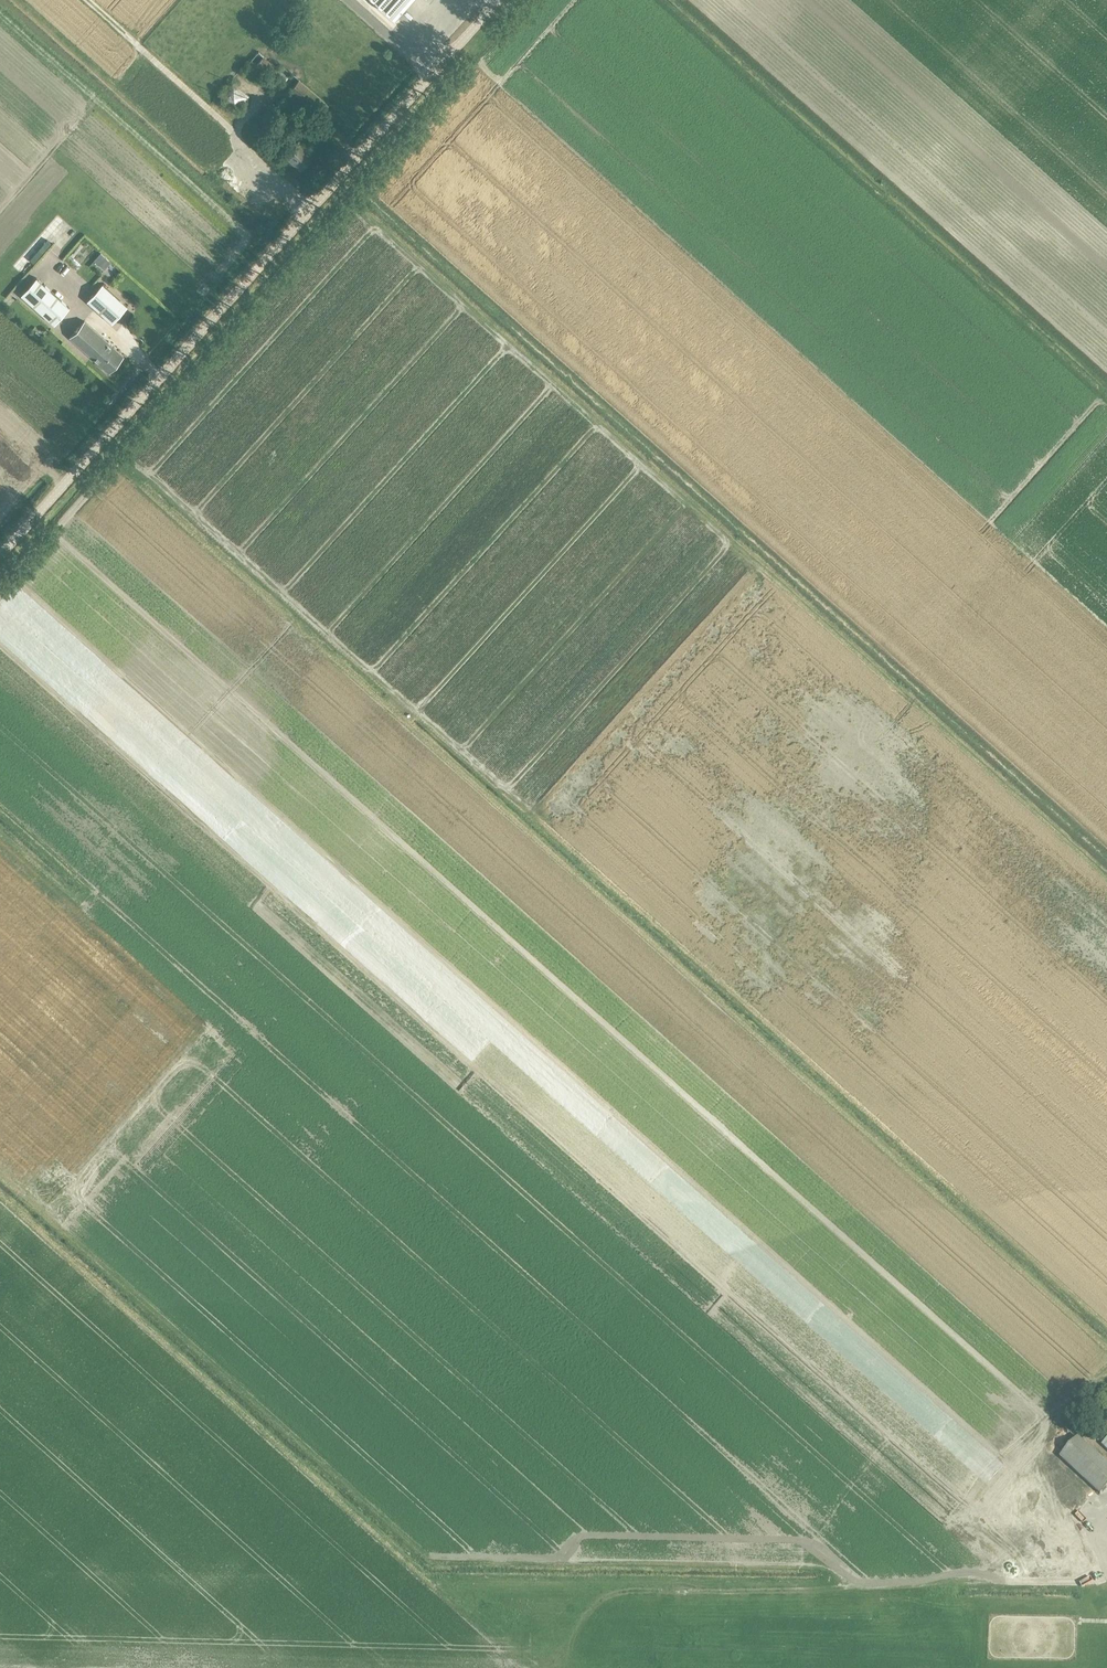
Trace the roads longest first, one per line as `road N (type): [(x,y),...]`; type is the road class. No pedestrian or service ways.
road 1 (tertiary): [(0,552),(496,0)]

